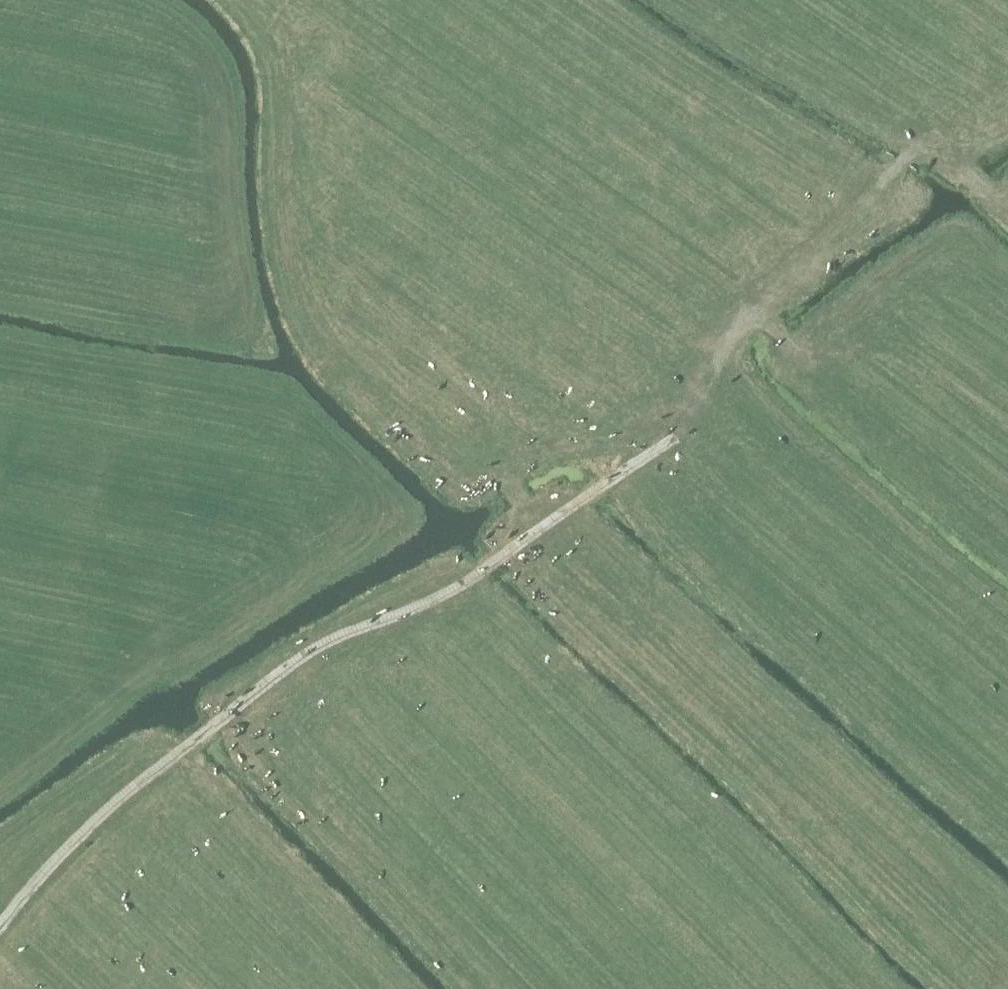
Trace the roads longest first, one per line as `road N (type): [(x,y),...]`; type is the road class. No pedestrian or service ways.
road 1 (track): [(0,924),(39,872),(292,663),(469,581),(696,423),(733,344),(756,319),(795,352)]
road 2 (track): [(317,201),(320,260),(347,329),(503,468),(526,539)]
road 3 (track): [(756,319),(910,148)]
road 4 (track): [(910,148),(809,53)]

